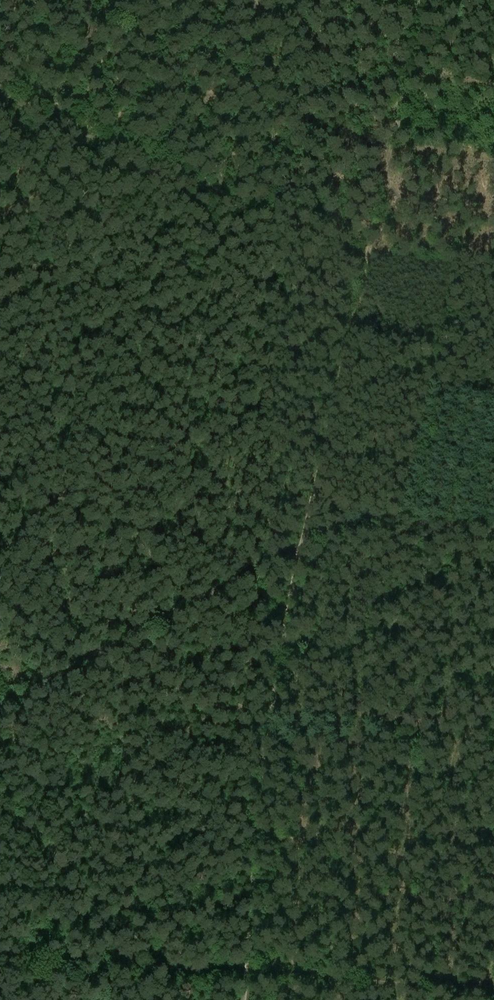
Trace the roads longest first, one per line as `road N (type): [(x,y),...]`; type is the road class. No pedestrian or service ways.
road 1 (track): [(422,0),(299,547),(253,826),(239,999)]

